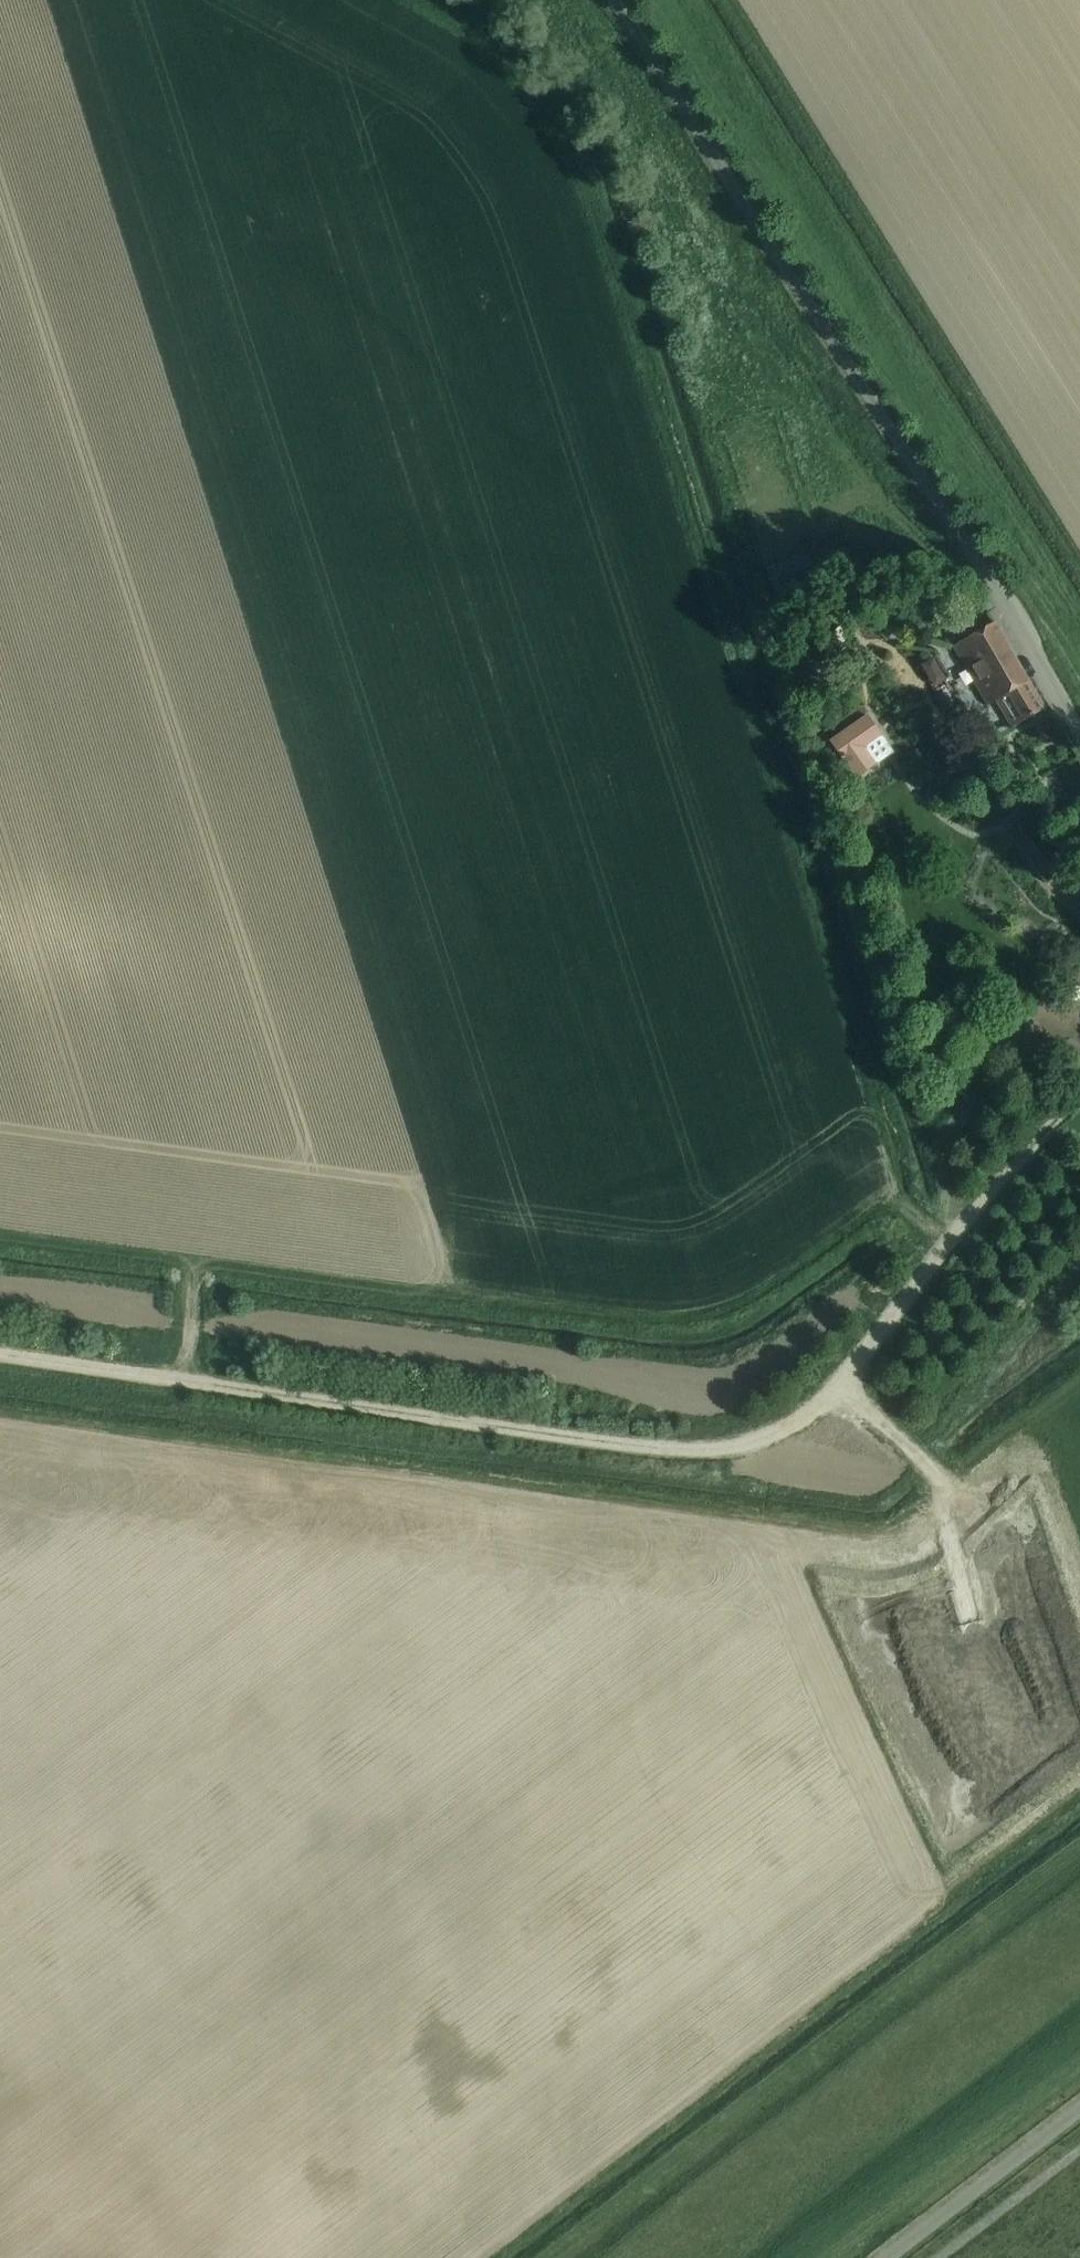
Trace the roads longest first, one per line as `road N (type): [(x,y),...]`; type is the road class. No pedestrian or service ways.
road 1 (track): [(0,1356),(709,1450),(758,1444),(822,1405),(1079,1096)]
road 2 (unclassified): [(1079,740),(608,0)]
road 3 (unclassified): [(885,2257),(1079,2108)]

